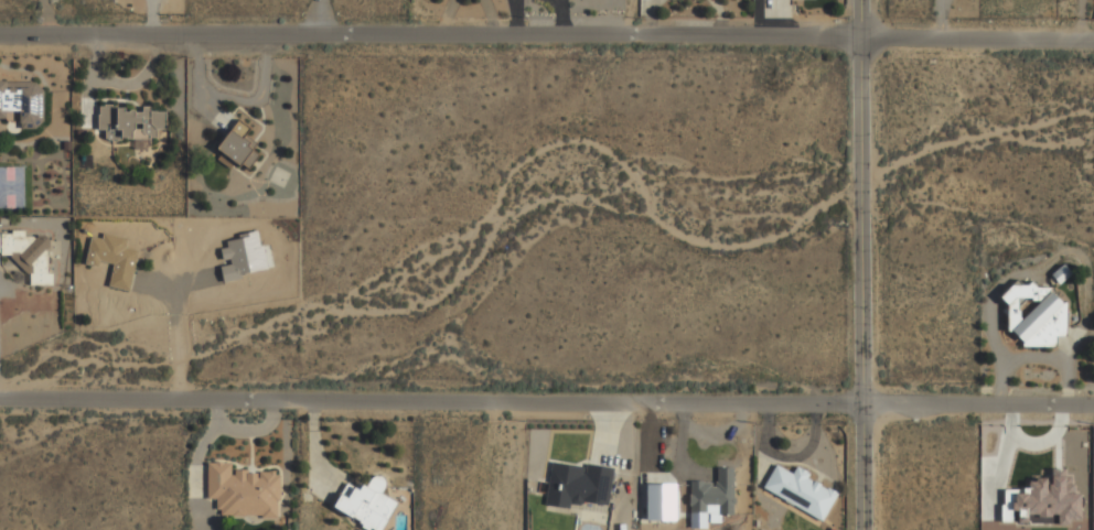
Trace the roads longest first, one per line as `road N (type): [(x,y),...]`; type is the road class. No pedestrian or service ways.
road 1 (residential): [(0,391),(1093,403)]
road 2 (residential): [(1093,34),(0,27)]
road 3 (tertiary): [(864,0),(865,529)]

